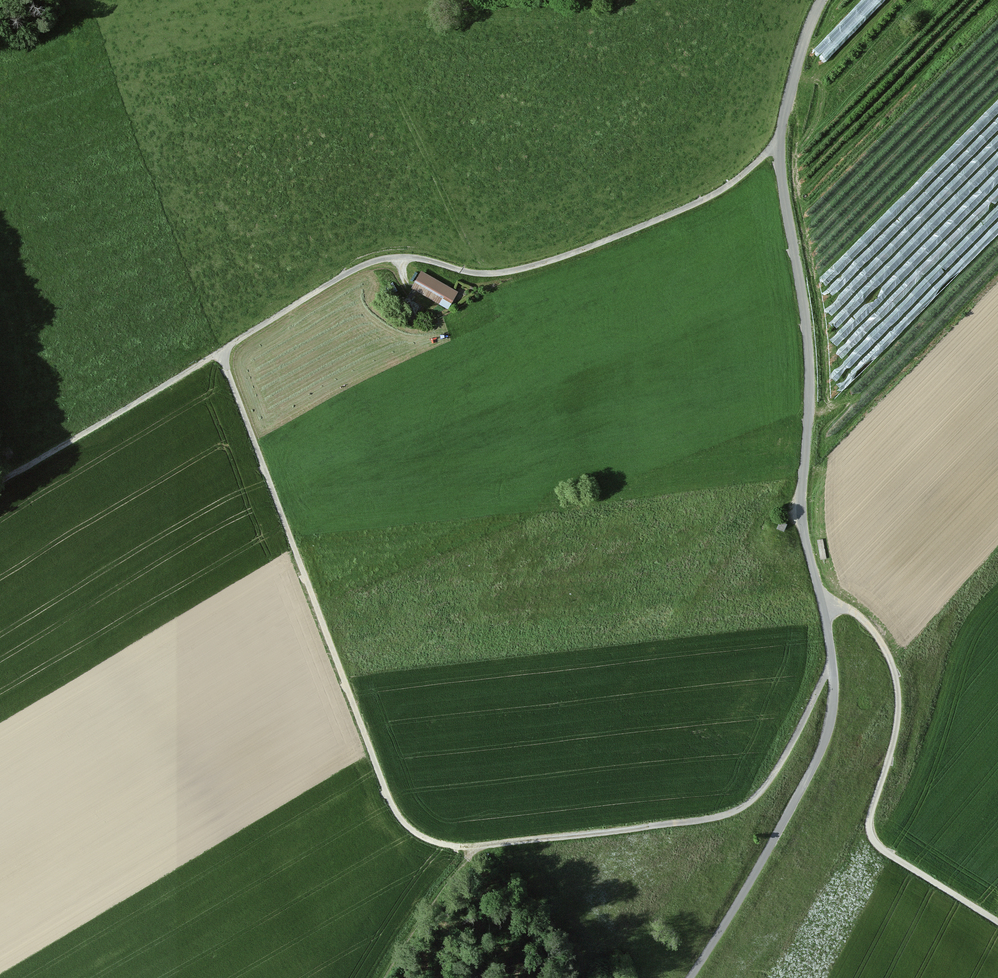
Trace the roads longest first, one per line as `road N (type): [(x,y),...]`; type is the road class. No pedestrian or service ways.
road 1 (tertiary): [(689,977),(815,763),(832,712),(828,628),(803,526),(809,356),(780,145),(822,0)]
road 2 (track): [(219,352),(389,801),(418,835),(475,848),(734,811),(775,772),(833,669)]
road 3 (track): [(219,352),(379,260),(423,259),(481,274),(556,259),(722,189),(780,145)]
road 4 (track): [(823,608),(845,609),(866,623),(897,683),(896,728),(870,817),(873,839),(997,922)]
road 5 (track): [(6,478),(219,352)]
road 6 (track): [(475,848),(390,977)]

